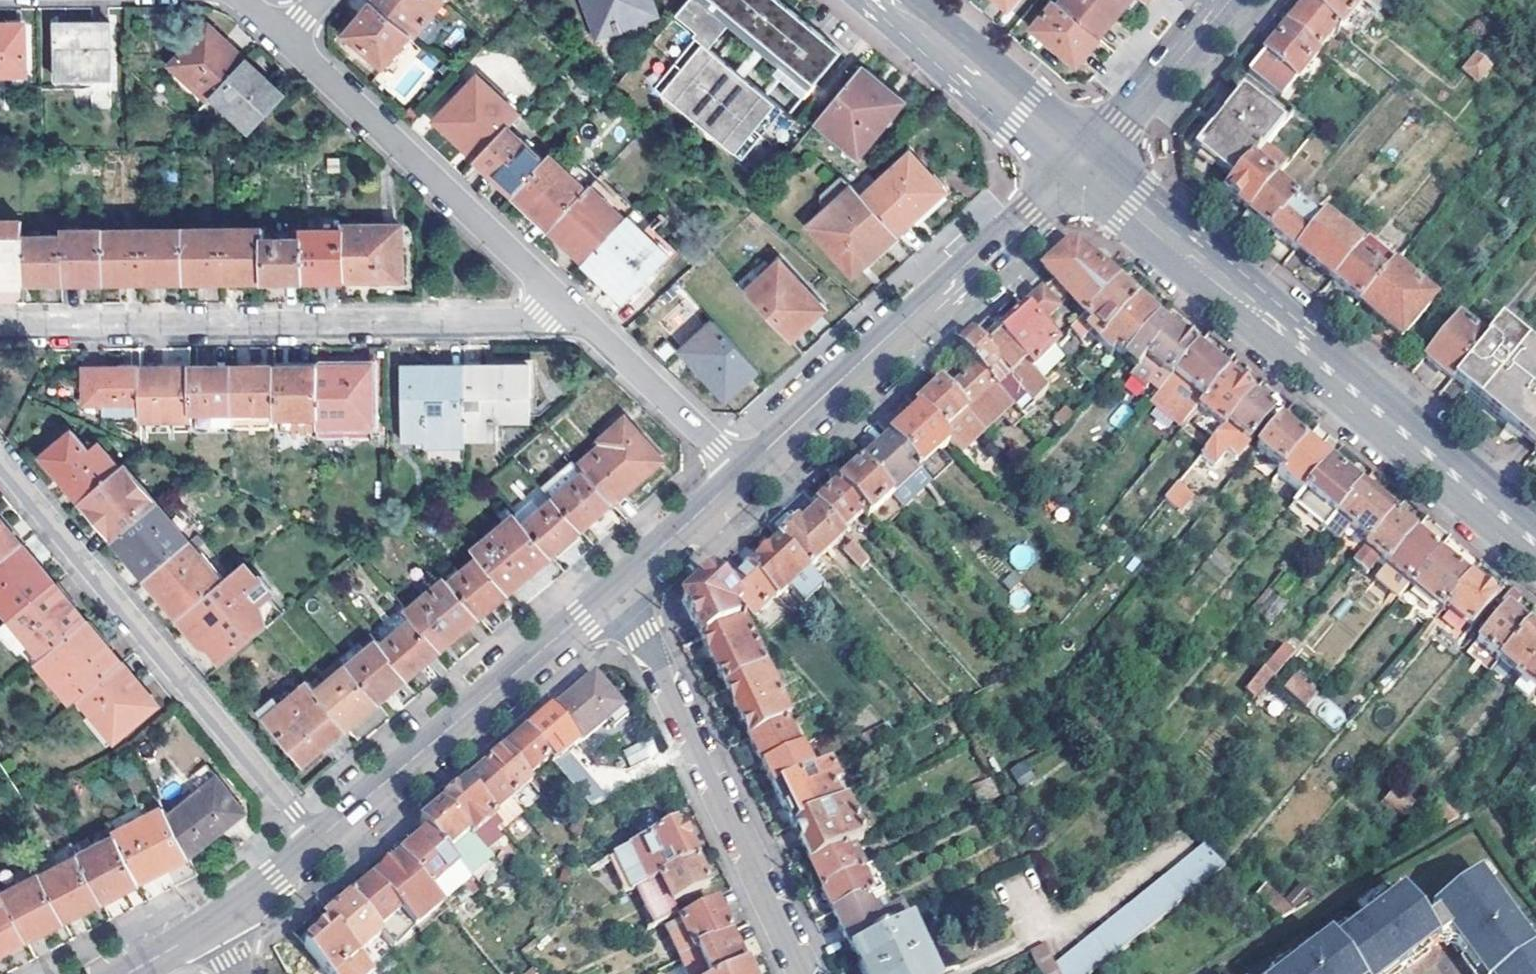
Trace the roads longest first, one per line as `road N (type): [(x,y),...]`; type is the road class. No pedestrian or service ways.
road 1 (secondary): [(1535,545),(1085,165)]
road 2 (residential): [(0,326),(584,321)]
road 3 (residential): [(0,460),(317,839)]
road 4 (tertiary): [(1085,165),(741,472)]
road 5 (residential): [(617,583),(805,973)]
road 6 (residential): [(287,38),(584,321)]
road 7 (tertiary): [(617,583),(317,839)]
road 8 (secondary): [(890,0),(1085,165)]
road 9 (residential): [(584,321),(741,472)]
road 10 (secondary): [(1221,0),(1085,165)]
road 11 (tertiary): [(741,472),(617,583)]
road 12 (tertiary): [(317,839),(209,926)]

